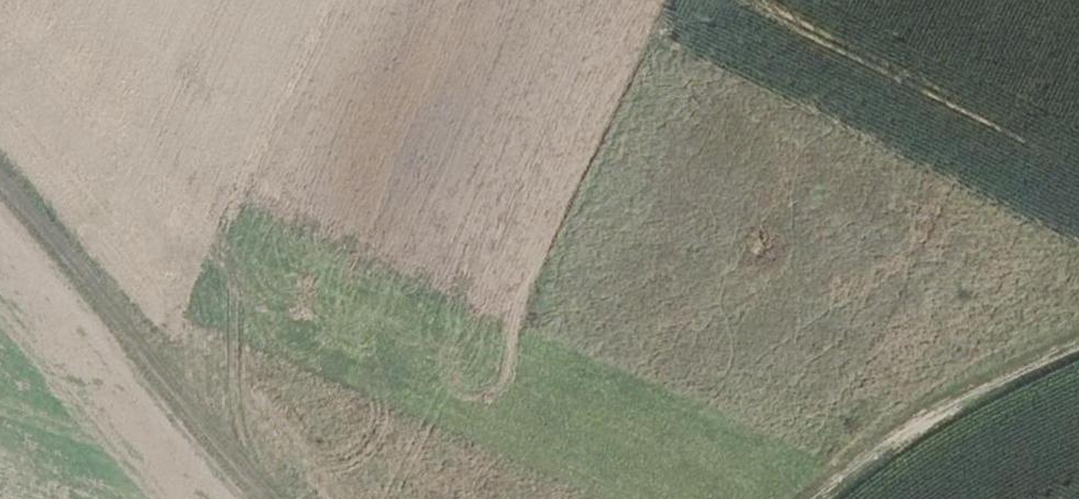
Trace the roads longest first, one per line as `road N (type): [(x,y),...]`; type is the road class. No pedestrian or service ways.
road 1 (track): [(0,177),(276,498)]
road 2 (track): [(1078,340),(915,419),(802,498)]

